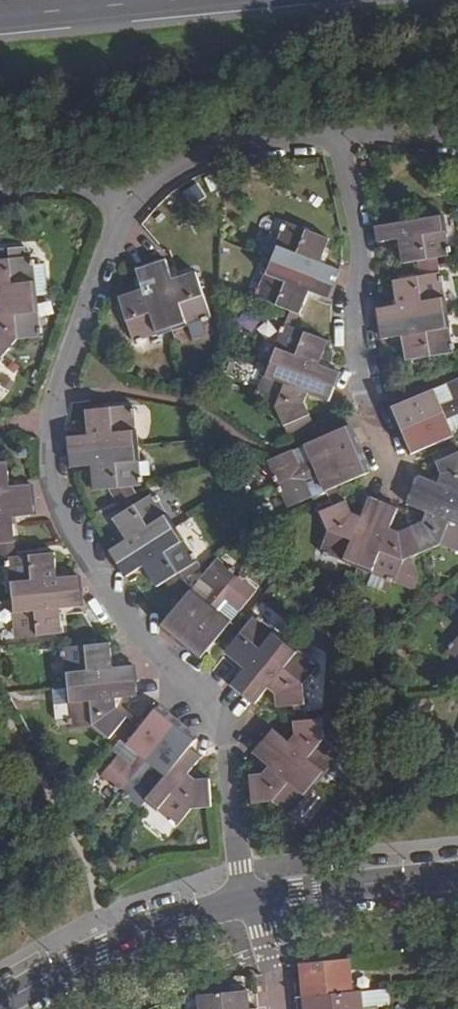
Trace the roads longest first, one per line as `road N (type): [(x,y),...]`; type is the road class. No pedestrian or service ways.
road 1 (residential): [(129,206),(51,414),(47,465),(76,546),(124,619),(226,735),(247,902)]
road 2 (residential): [(396,473),(361,377),(364,228),(336,133)]
road 3 (residential): [(0,1005),(106,949),(247,902)]
road 4 (residential): [(336,133),(220,145),(171,167),(129,206)]
road 5 (residential): [(247,902),(457,876)]
road 6 (trunk): [(0,18),(186,0)]
road 7 (residential): [(0,194),(61,184),(129,206)]
road 8 (residential): [(457,143),(336,133)]

